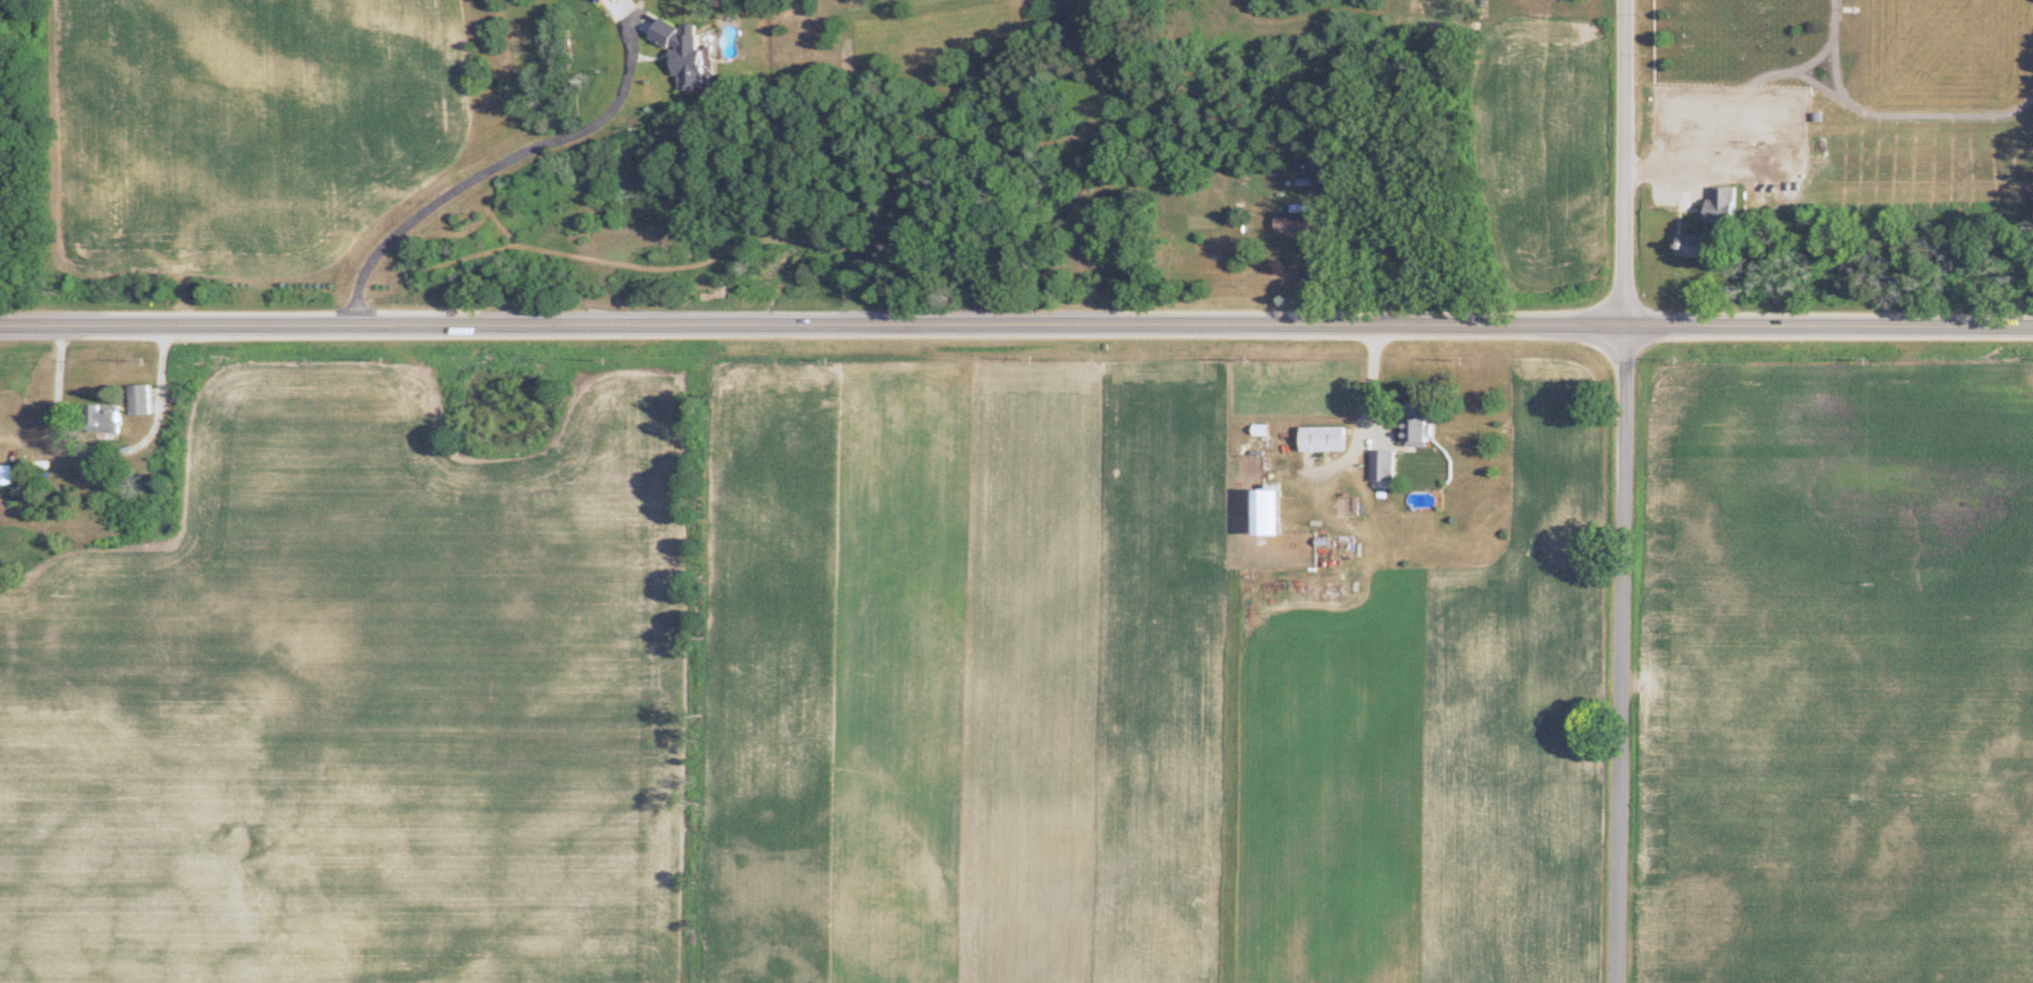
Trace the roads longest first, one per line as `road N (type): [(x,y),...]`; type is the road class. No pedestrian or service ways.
road 1 (secondary): [(2032,327),(0,327)]
road 2 (residential): [(1614,982),(1624,0)]

